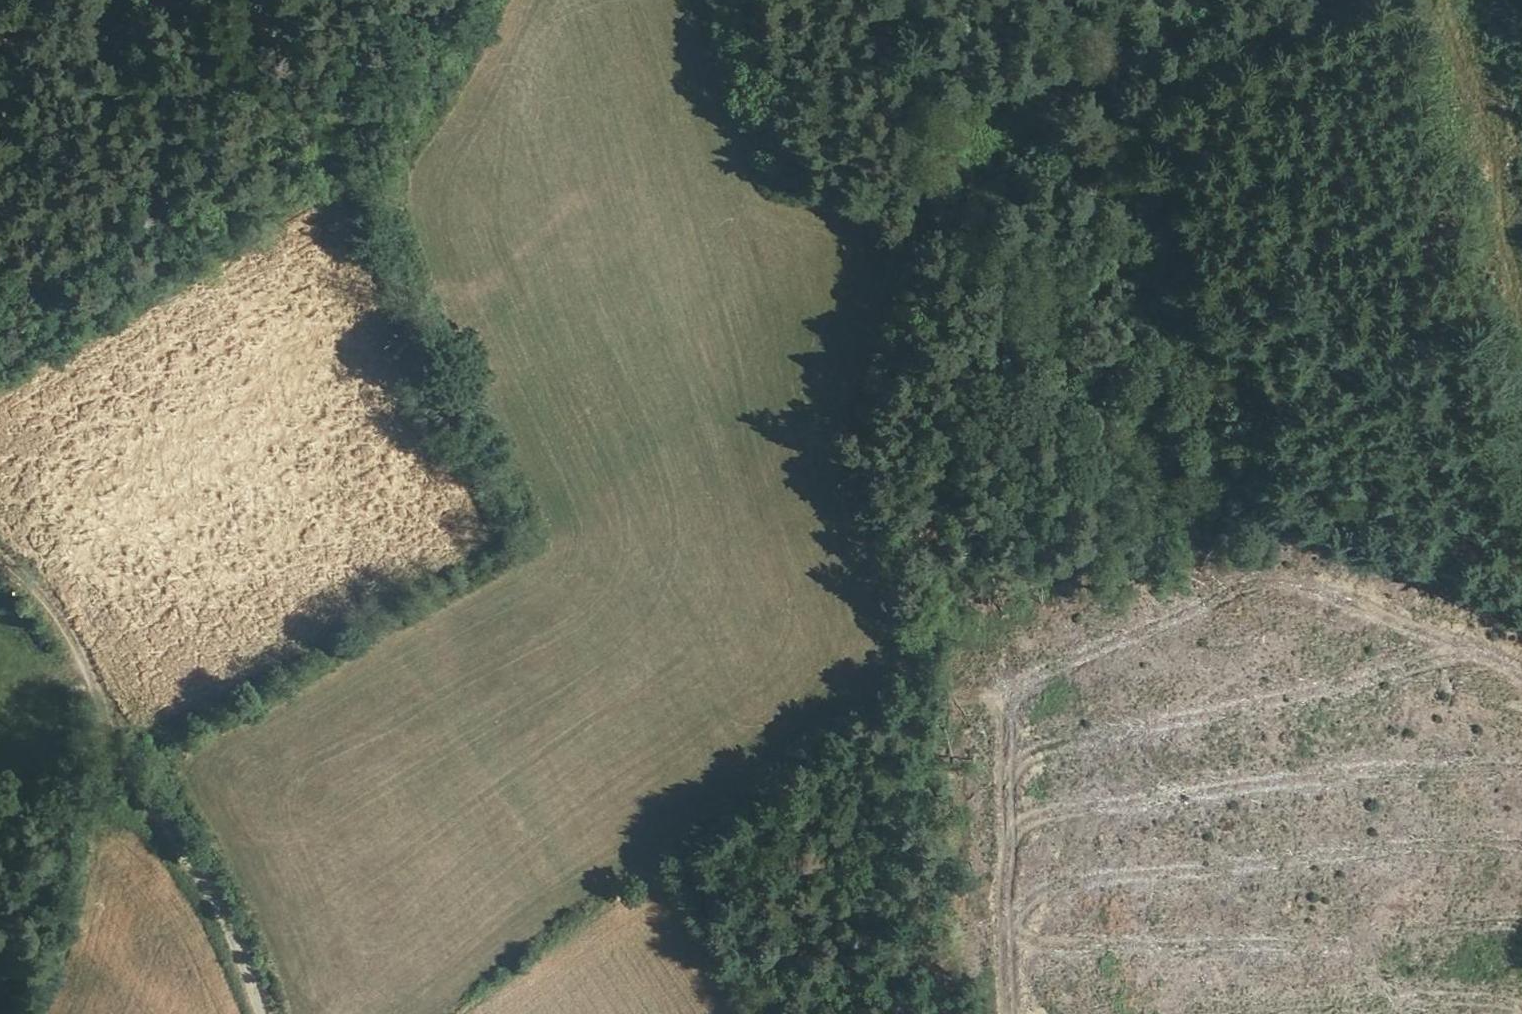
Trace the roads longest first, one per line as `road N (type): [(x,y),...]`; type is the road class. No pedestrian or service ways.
road 1 (track): [(0,556),(46,595),(88,666),(113,746),(214,894),(261,1013)]
road 2 (track): [(0,800),(113,746)]

